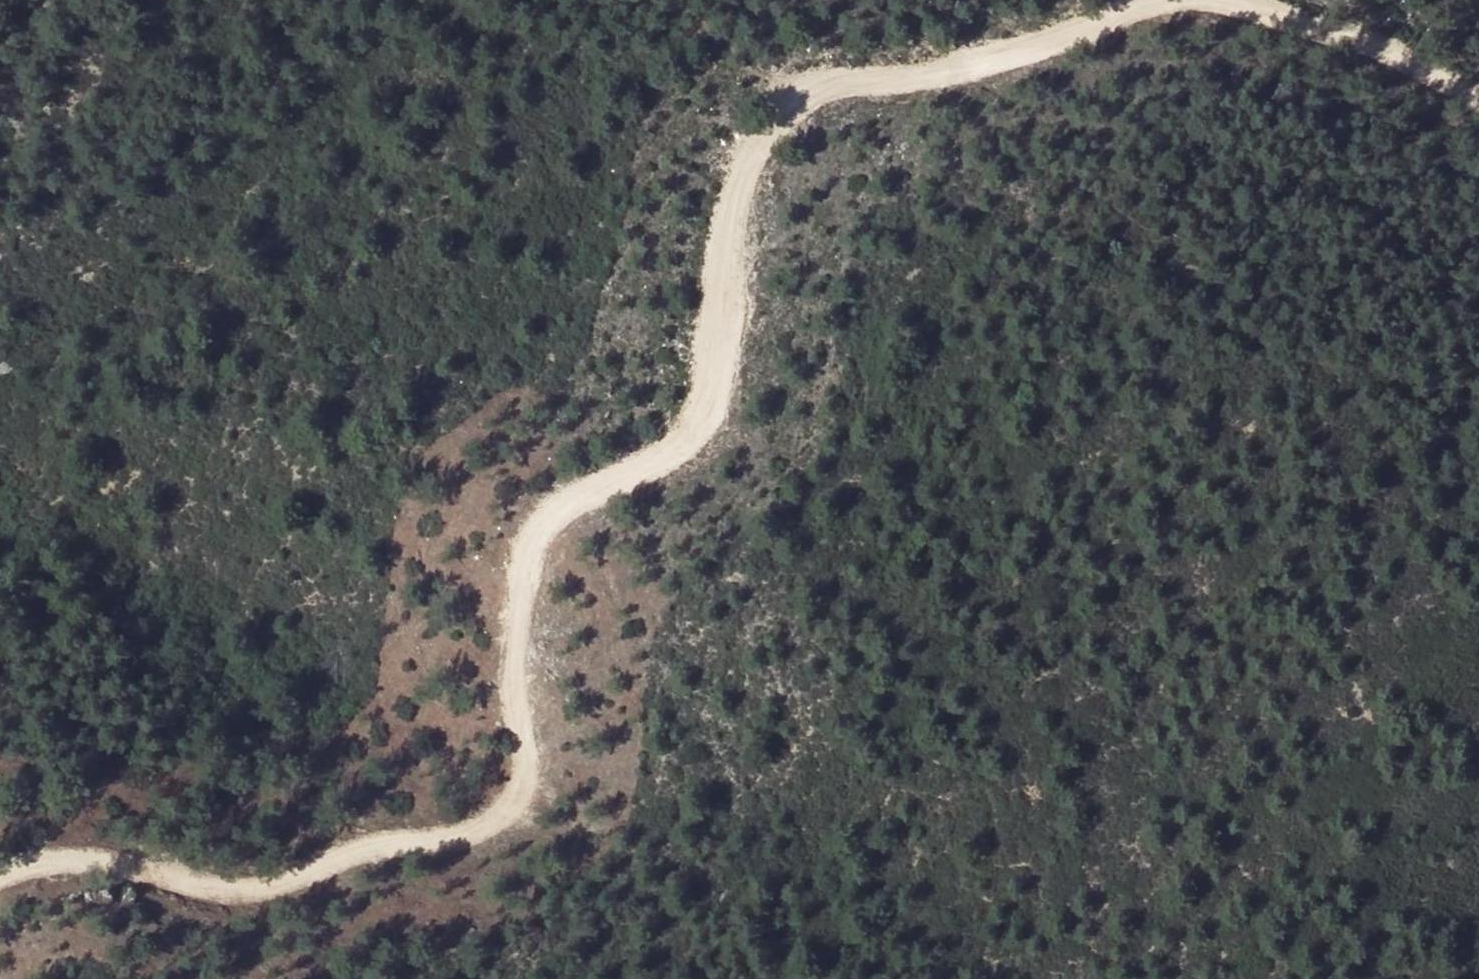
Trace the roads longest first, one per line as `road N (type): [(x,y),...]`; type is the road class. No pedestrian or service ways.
road 1 (track): [(0,890),(55,868),(111,864),(278,893),(390,848),(469,837),(519,815),(539,774),(525,671),(533,563),(573,510),(692,448),(734,402),(742,237),(774,133),(839,88),(974,73),(1206,0),(1272,12),(1399,56),(1478,96)]

